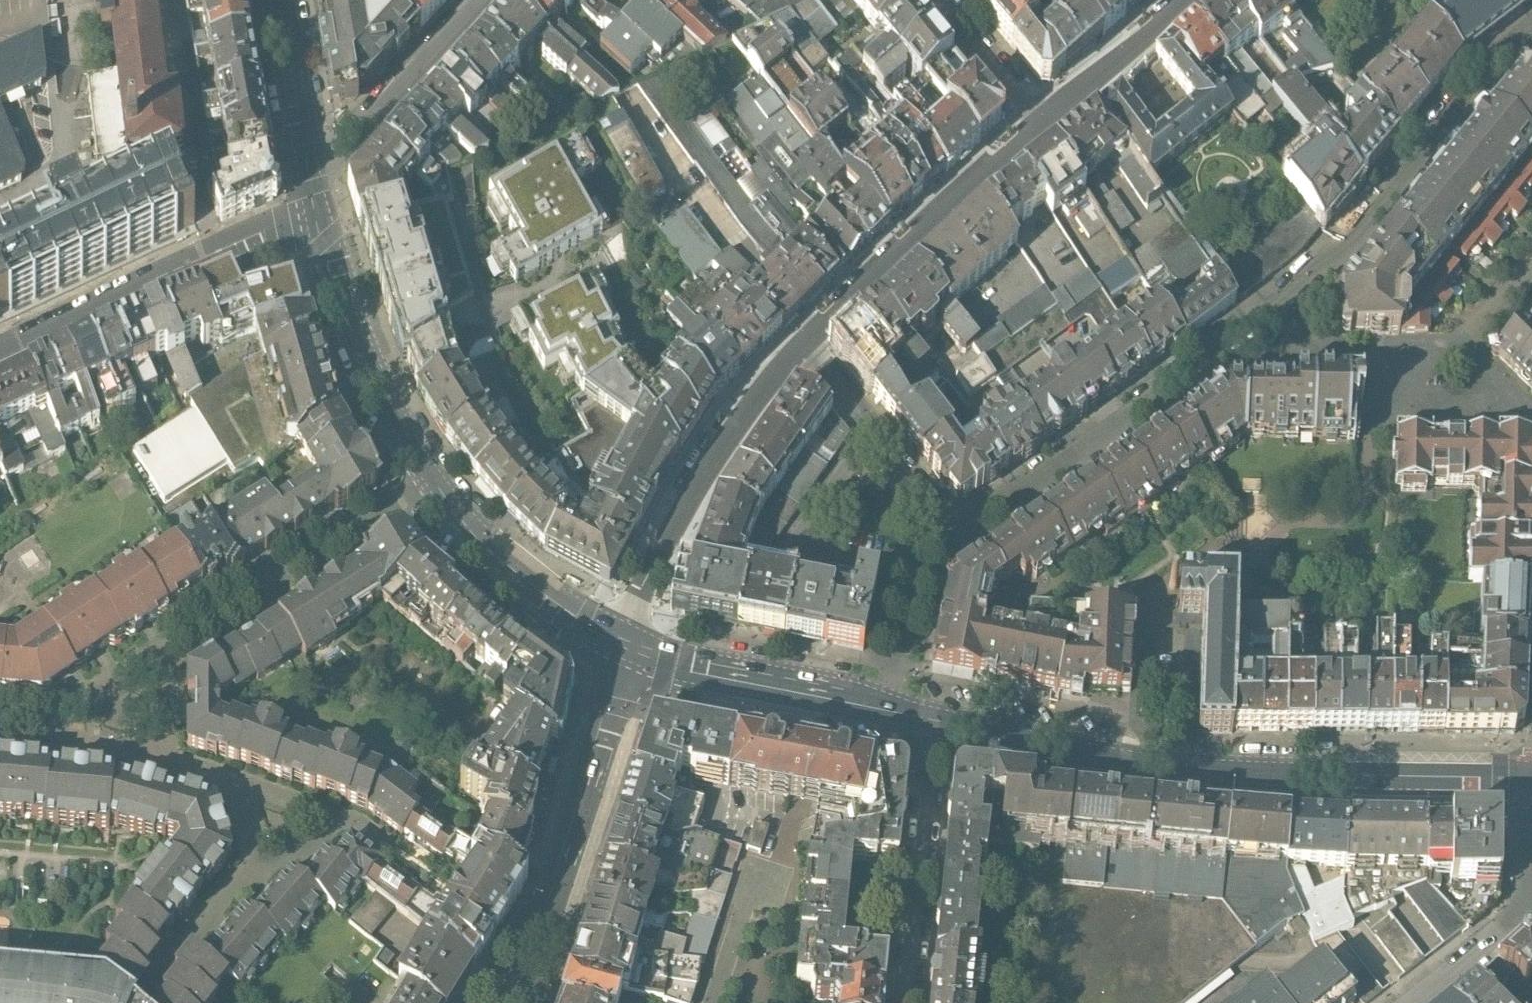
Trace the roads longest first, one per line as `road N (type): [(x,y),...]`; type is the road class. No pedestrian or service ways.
road 1 (residential): [(1531,36),(1309,278),(960,538)]
road 2 (tertiary): [(941,721),(1134,759),(1255,772),(1531,779)]
road 3 (tertiary): [(316,211),(371,367),(435,481),(512,568),(625,646)]
road 4 (tertiary): [(507,1002),(545,916),(625,646)]
road 5 (residential): [(625,646),(640,594),(695,482),(751,400),(800,349)]
road 6 (residential): [(0,338),(316,211)]
road 7 (residential): [(800,349),(1038,122)]
road 8 (tertiary): [(625,646),(669,664),(941,721)]
road 9 (residential): [(907,1002),(941,721)]
road 10 (residential): [(307,158),(353,133),(476,0)]
road 11 (residential): [(875,438),(801,540),(886,561)]
road 12 (residential): [(1038,122),(1179,0)]
road 13 (residential): [(1531,902),(1405,1002)]
road 14 (tertiary): [(279,0),(307,158)]
road 15 (residential): [(939,0),(1038,122)]
road 16 (residential): [(875,438),(960,538)]

